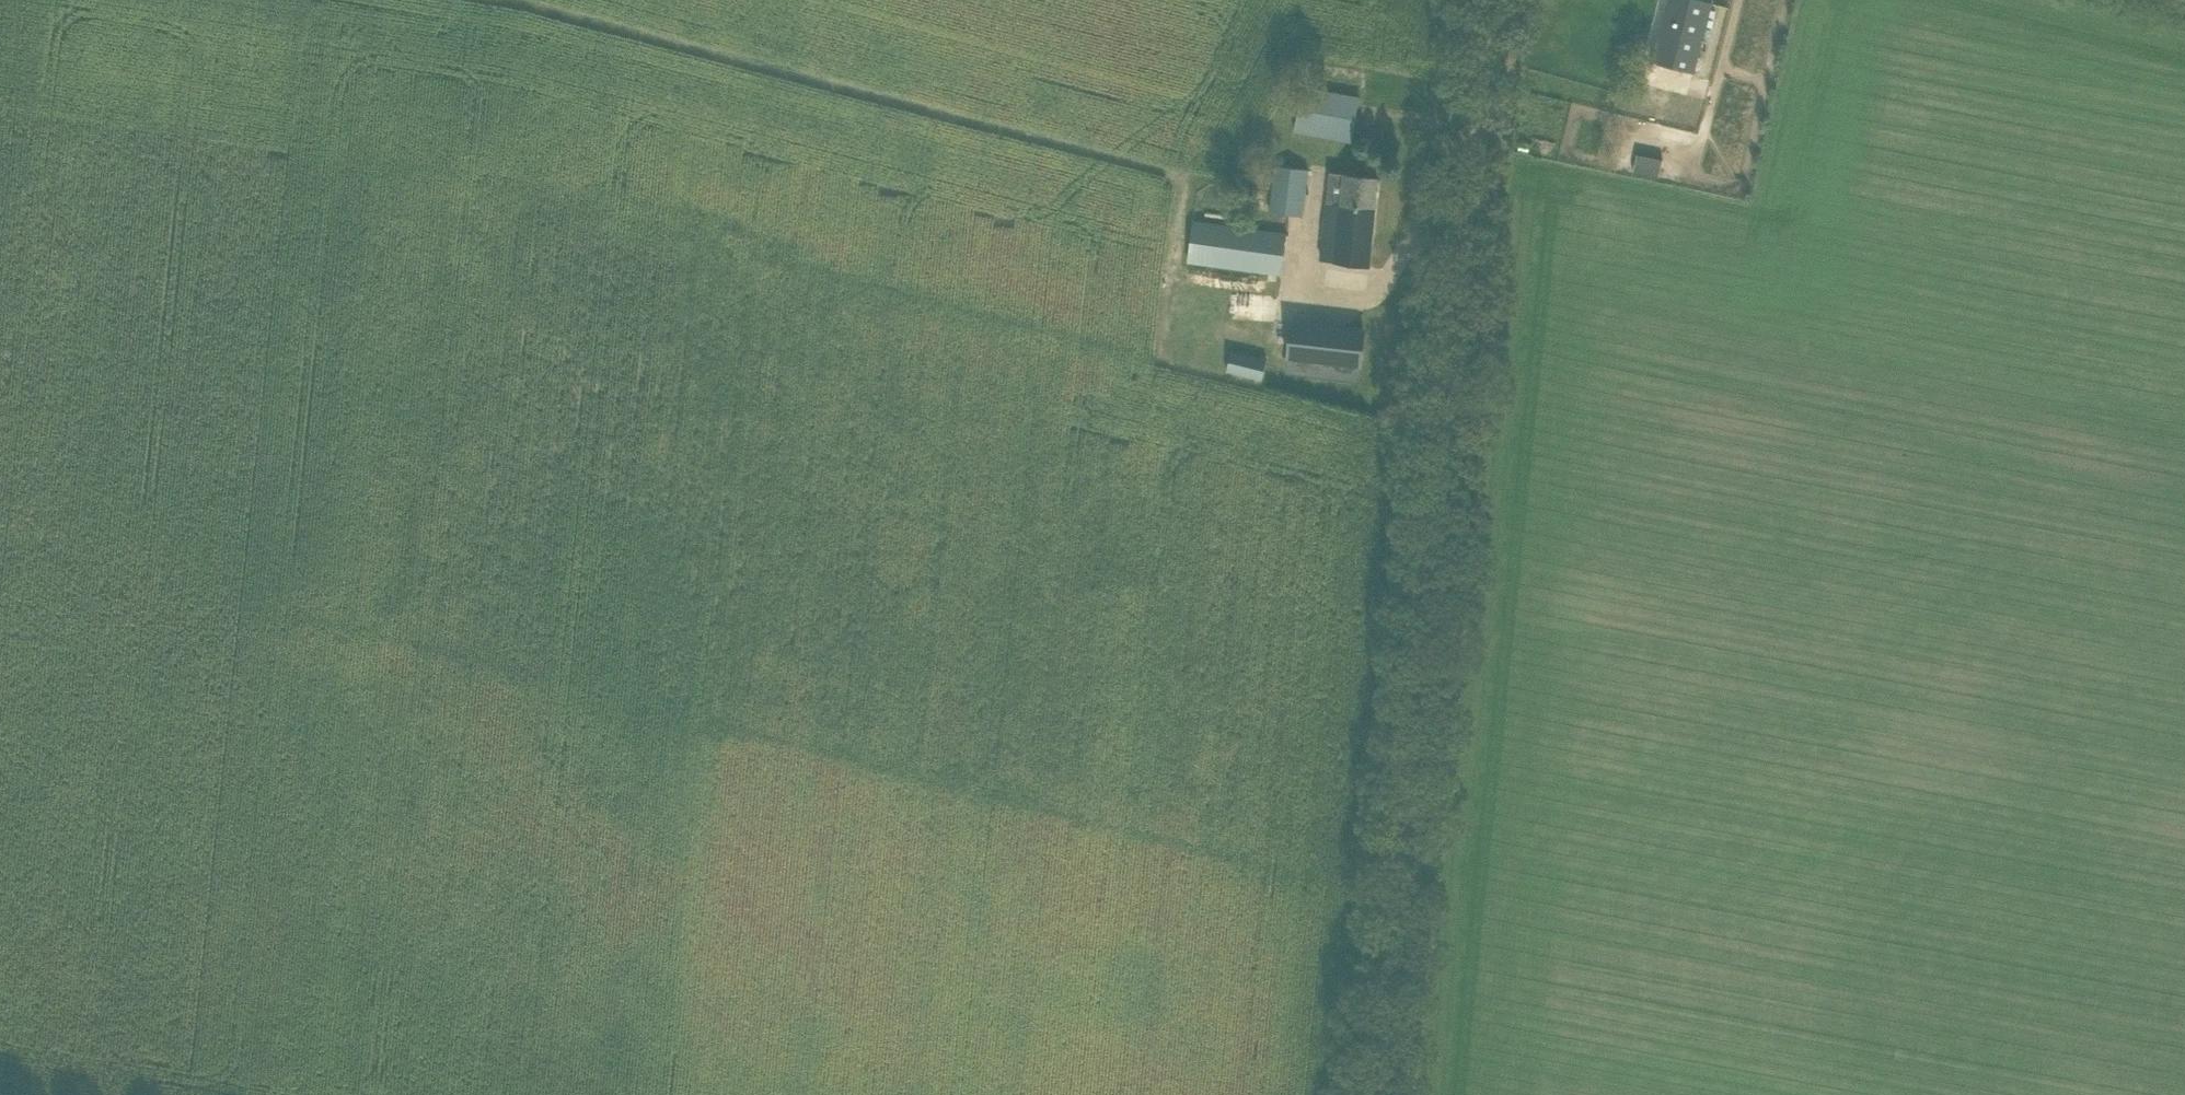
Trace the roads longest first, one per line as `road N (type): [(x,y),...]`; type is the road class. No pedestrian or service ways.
road 1 (unclassified): [(1372,1094),(1494,0)]

